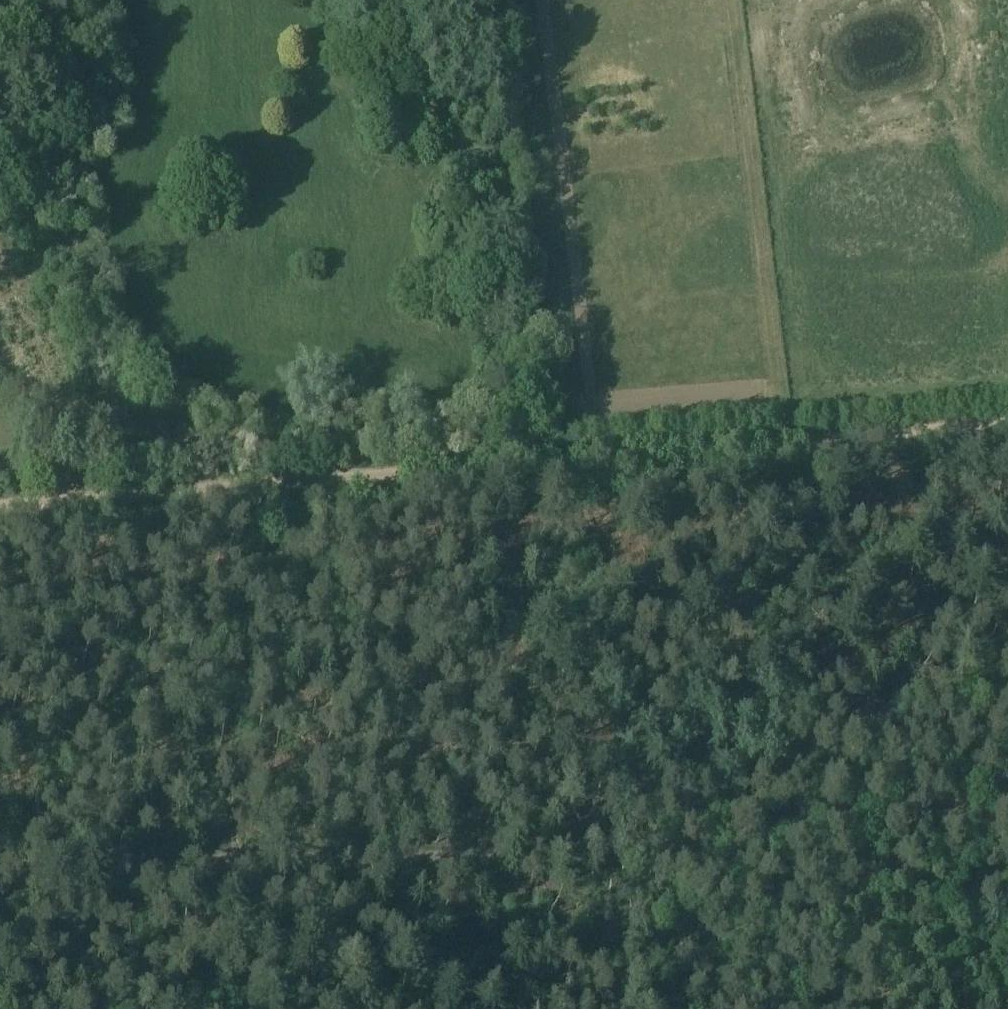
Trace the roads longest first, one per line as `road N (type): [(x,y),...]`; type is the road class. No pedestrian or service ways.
road 1 (track): [(1007,422),(0,504)]
road 2 (track): [(0,869),(763,828),(1007,802)]

